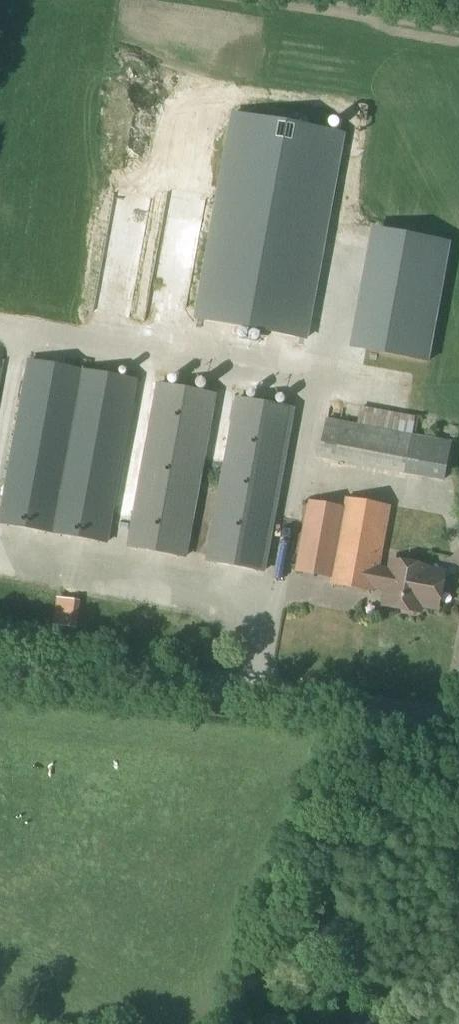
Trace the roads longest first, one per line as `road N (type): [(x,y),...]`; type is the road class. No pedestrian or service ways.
road 1 (unclassified): [(458,727),(0,672)]

